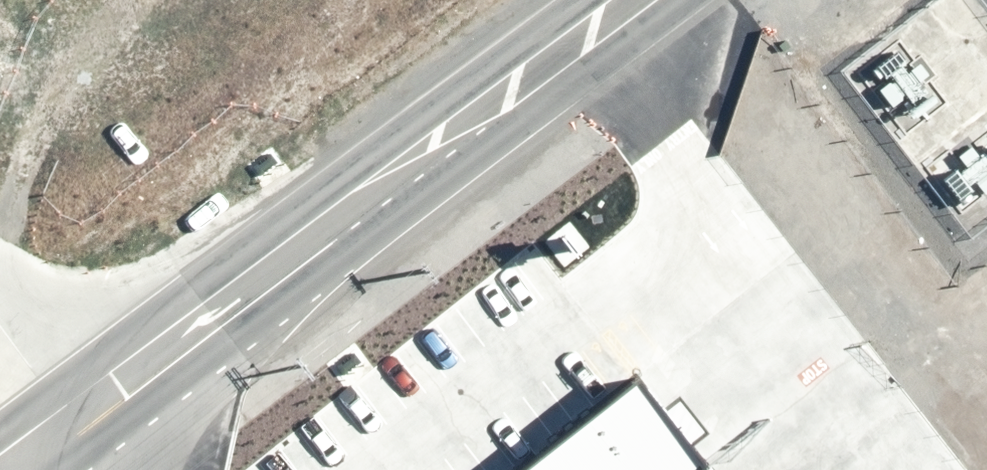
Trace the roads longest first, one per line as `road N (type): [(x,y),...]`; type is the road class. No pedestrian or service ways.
road 1 (secondary): [(689,0),(75,469)]
road 2 (secondary): [(0,434),(593,0)]

